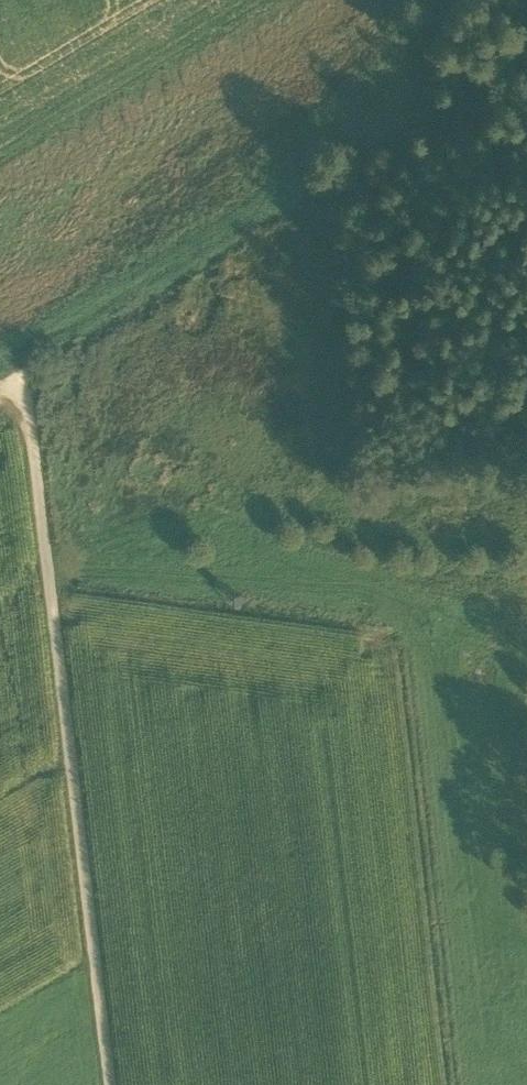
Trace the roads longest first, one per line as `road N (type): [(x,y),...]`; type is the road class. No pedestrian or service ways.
road 1 (track): [(0,384),(23,370),(109,1084)]

